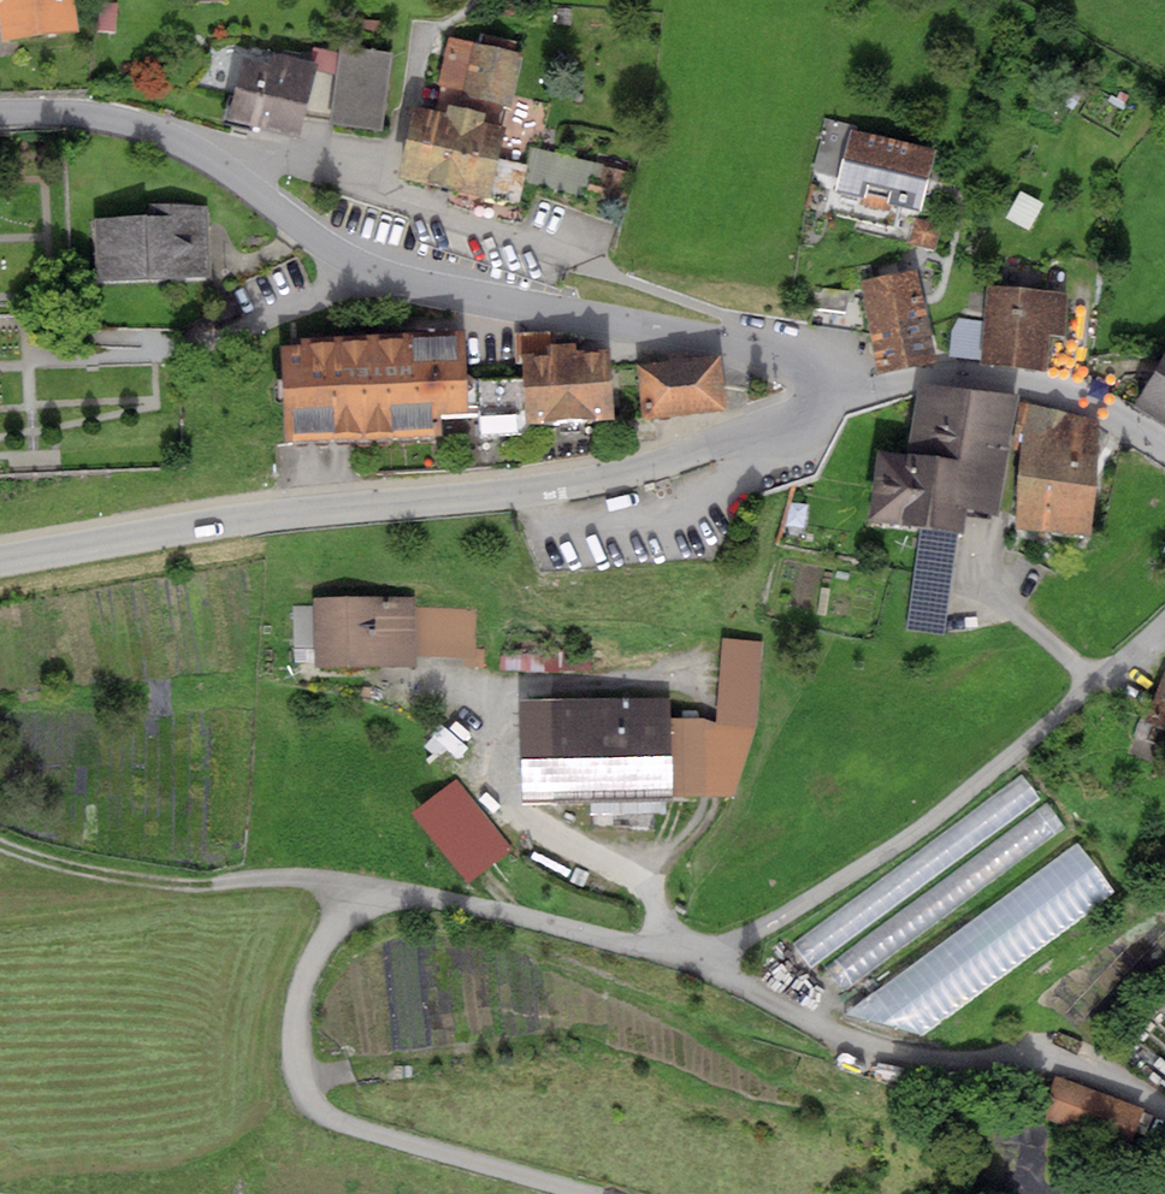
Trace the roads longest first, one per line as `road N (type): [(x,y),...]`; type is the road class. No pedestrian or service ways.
road 1 (residential): [(828,403),(818,375),(787,356),(534,306),(345,248),(169,133),(79,112),(0,111)]
road 2 (track): [(593,1193),(366,1130),(320,1109),(295,1054),(307,971),(332,929),(396,896),(686,959)]
road 3 (residential): [(219,519),(637,471),(828,403)]
road 4 (residential): [(686,959),(772,923),(921,828),(1164,621)]
road 5 (track): [(426,898),(310,877),(151,881),(0,843)]
road 6 (residential): [(828,403),(923,381),(974,379),(1058,394),(1164,447)]
road 7 (residential): [(219,519),(0,558)]

